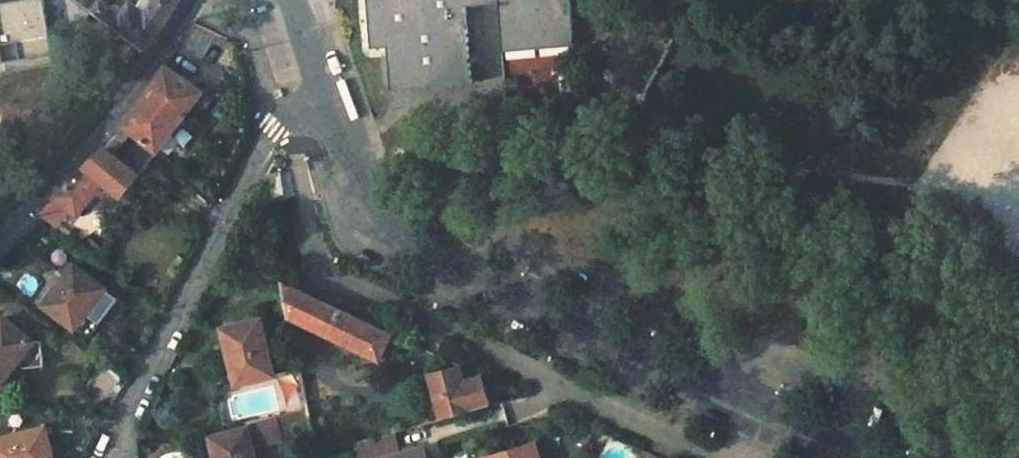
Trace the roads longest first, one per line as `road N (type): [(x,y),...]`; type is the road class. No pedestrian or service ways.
road 1 (residential): [(322,87),(376,195),(421,239),(890,457)]
road 2 (residential): [(291,107),(318,266),(720,457)]
road 3 (residential): [(121,457),(129,410),(272,126),(291,107)]
road 4 (trunk): [(372,457),(0,360)]
road 5 (residential): [(0,234),(132,90),(194,0)]

